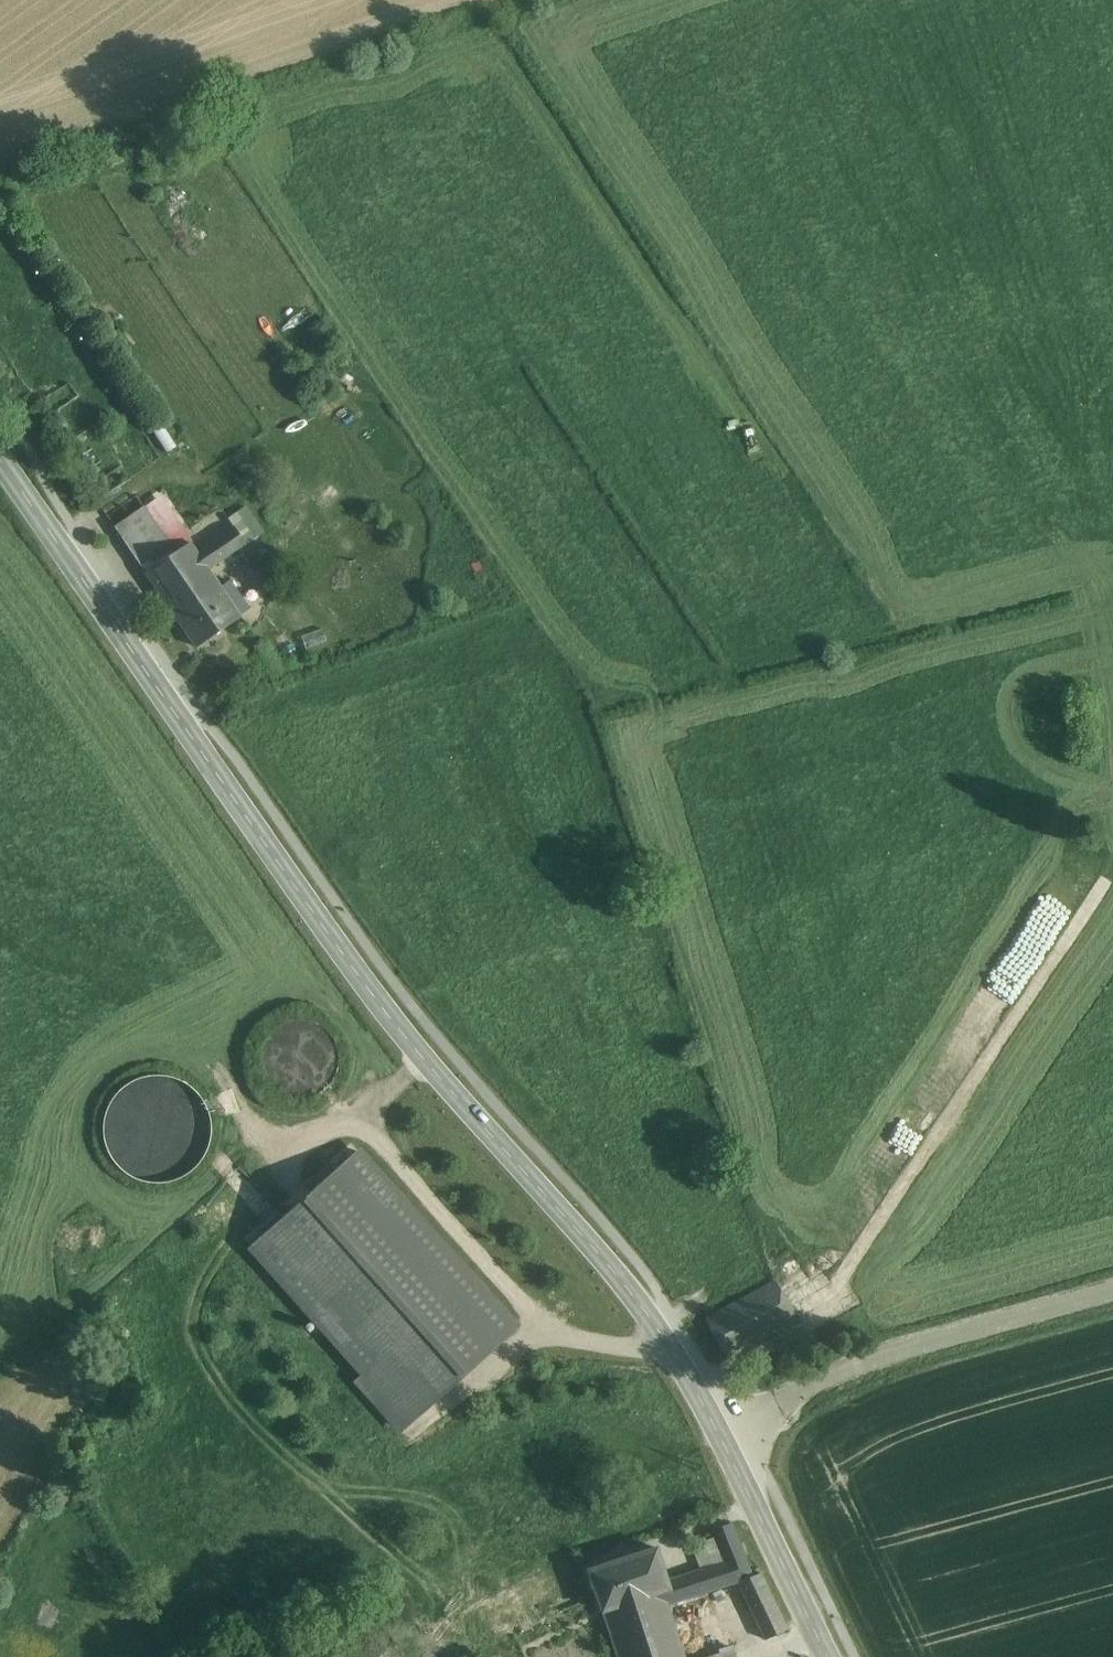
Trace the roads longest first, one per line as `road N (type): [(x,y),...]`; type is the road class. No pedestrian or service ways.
road 1 (secondary): [(829,1656),(722,1430),(689,1378),(631,1295),(376,1002),(0,457)]

